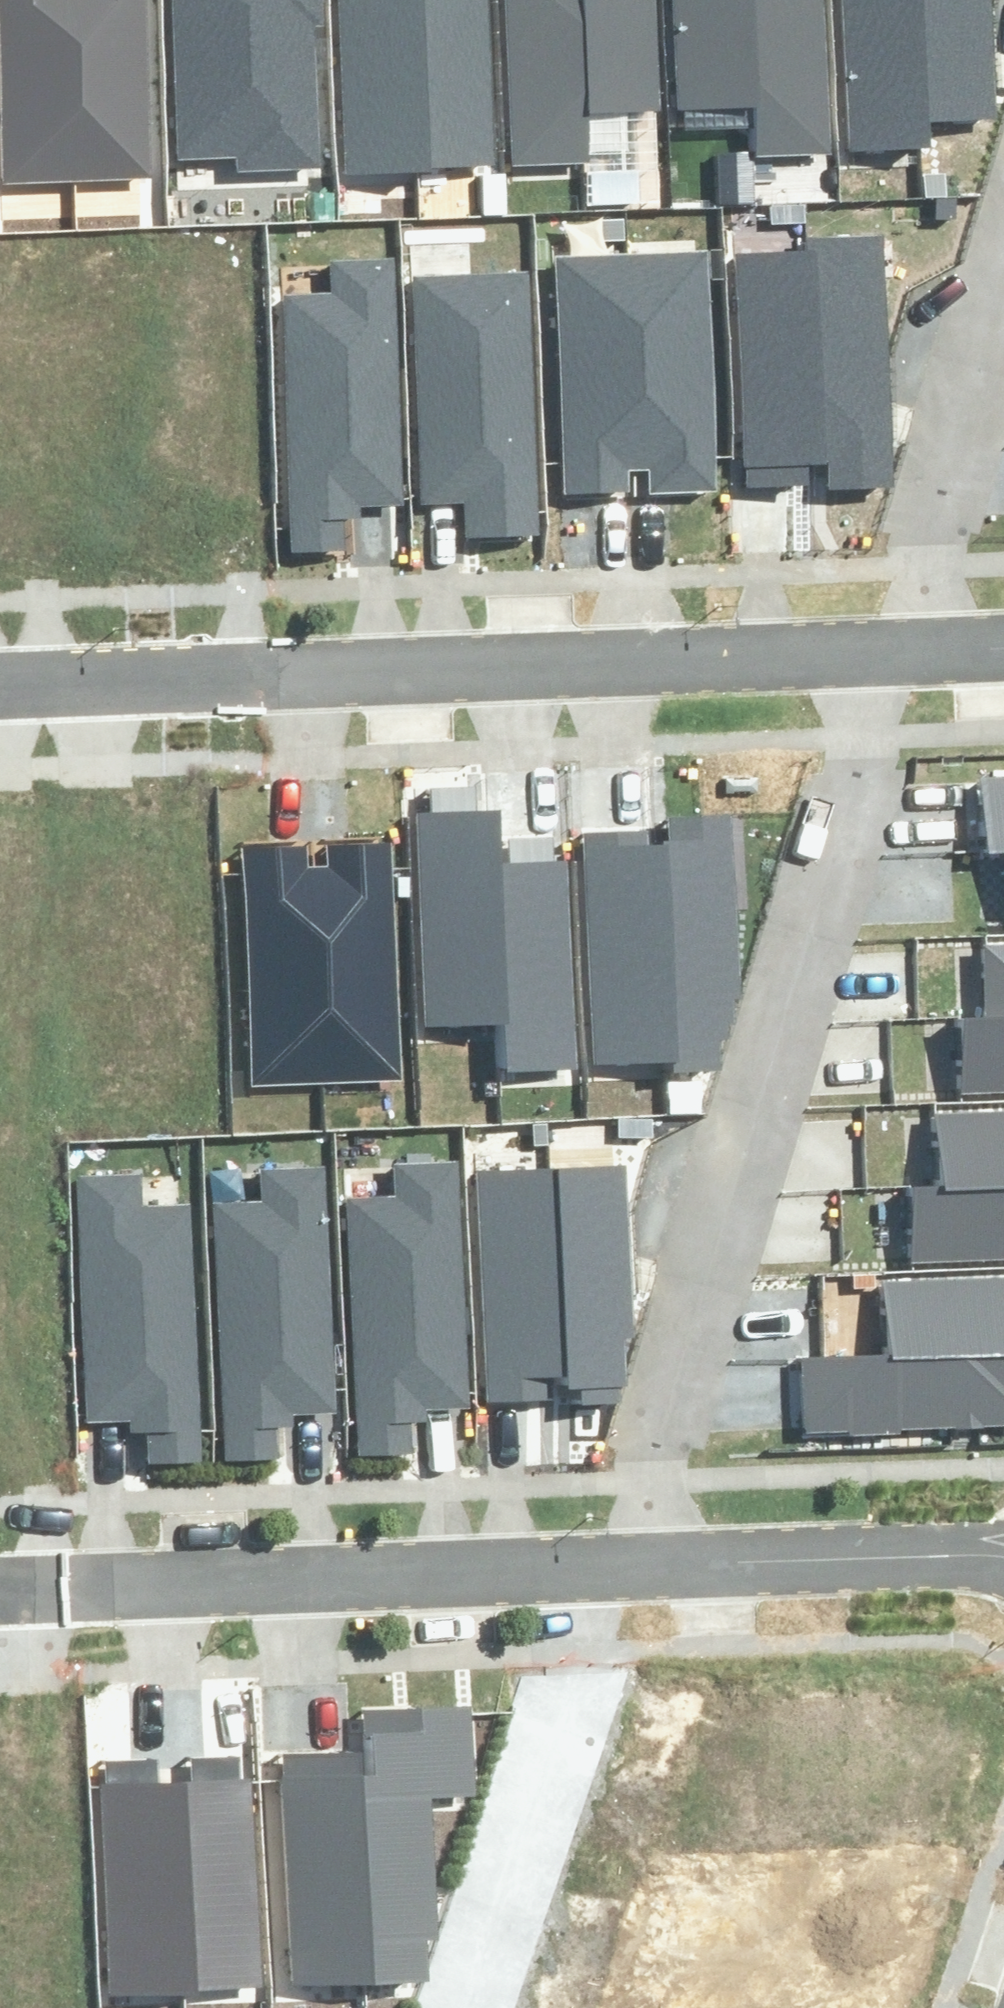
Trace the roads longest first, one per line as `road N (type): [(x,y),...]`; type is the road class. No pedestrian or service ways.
road 1 (residential): [(896,651),(597,1569)]
road 2 (residential): [(896,651),(0,686)]
road 3 (residential): [(0,1591),(597,1569)]
road 4 (residential): [(597,1569),(457,2007)]
road 5 (residential): [(597,1569),(1003,1558)]
road 6 (residential): [(1003,279),(896,651)]

